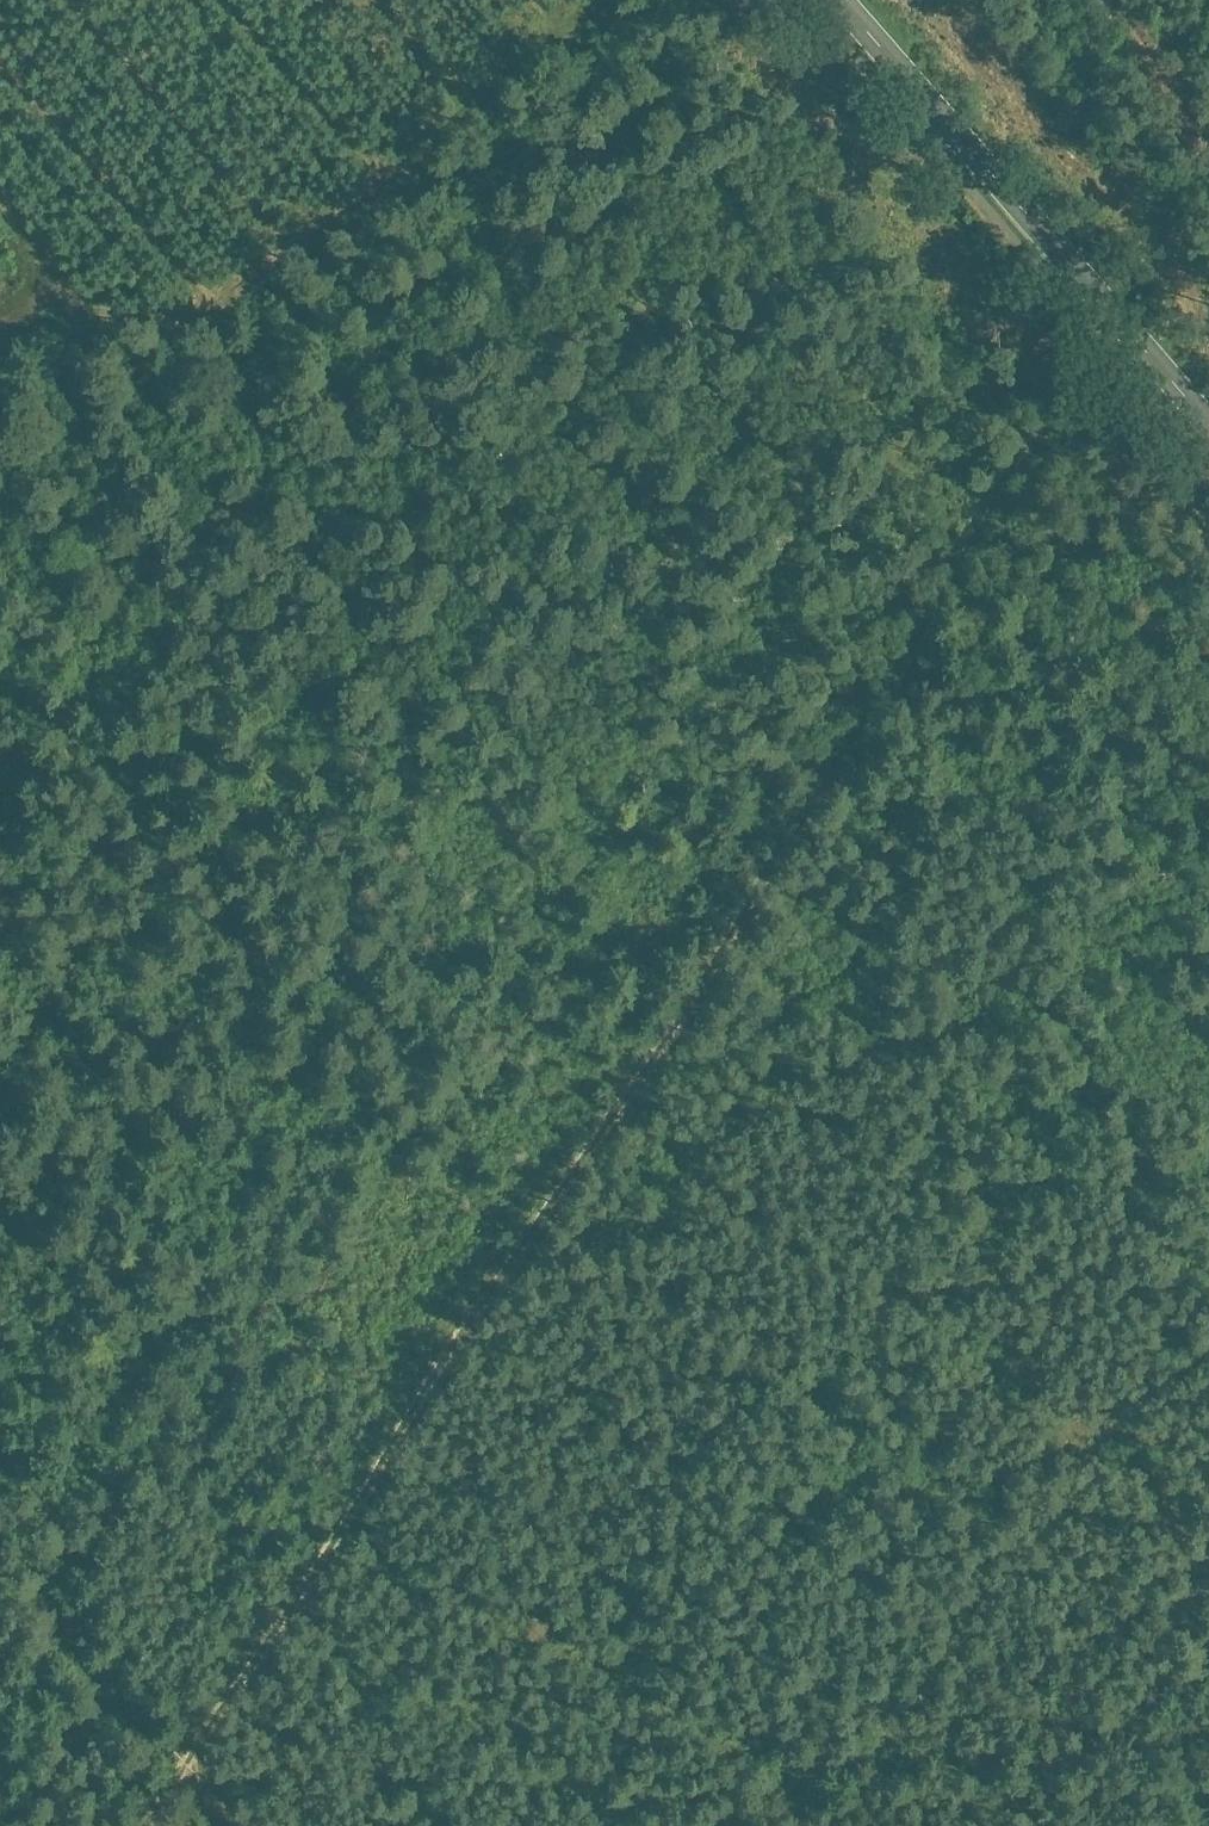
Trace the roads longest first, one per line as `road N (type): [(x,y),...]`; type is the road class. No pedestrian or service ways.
road 1 (secondary): [(1208,418),(840,0)]

